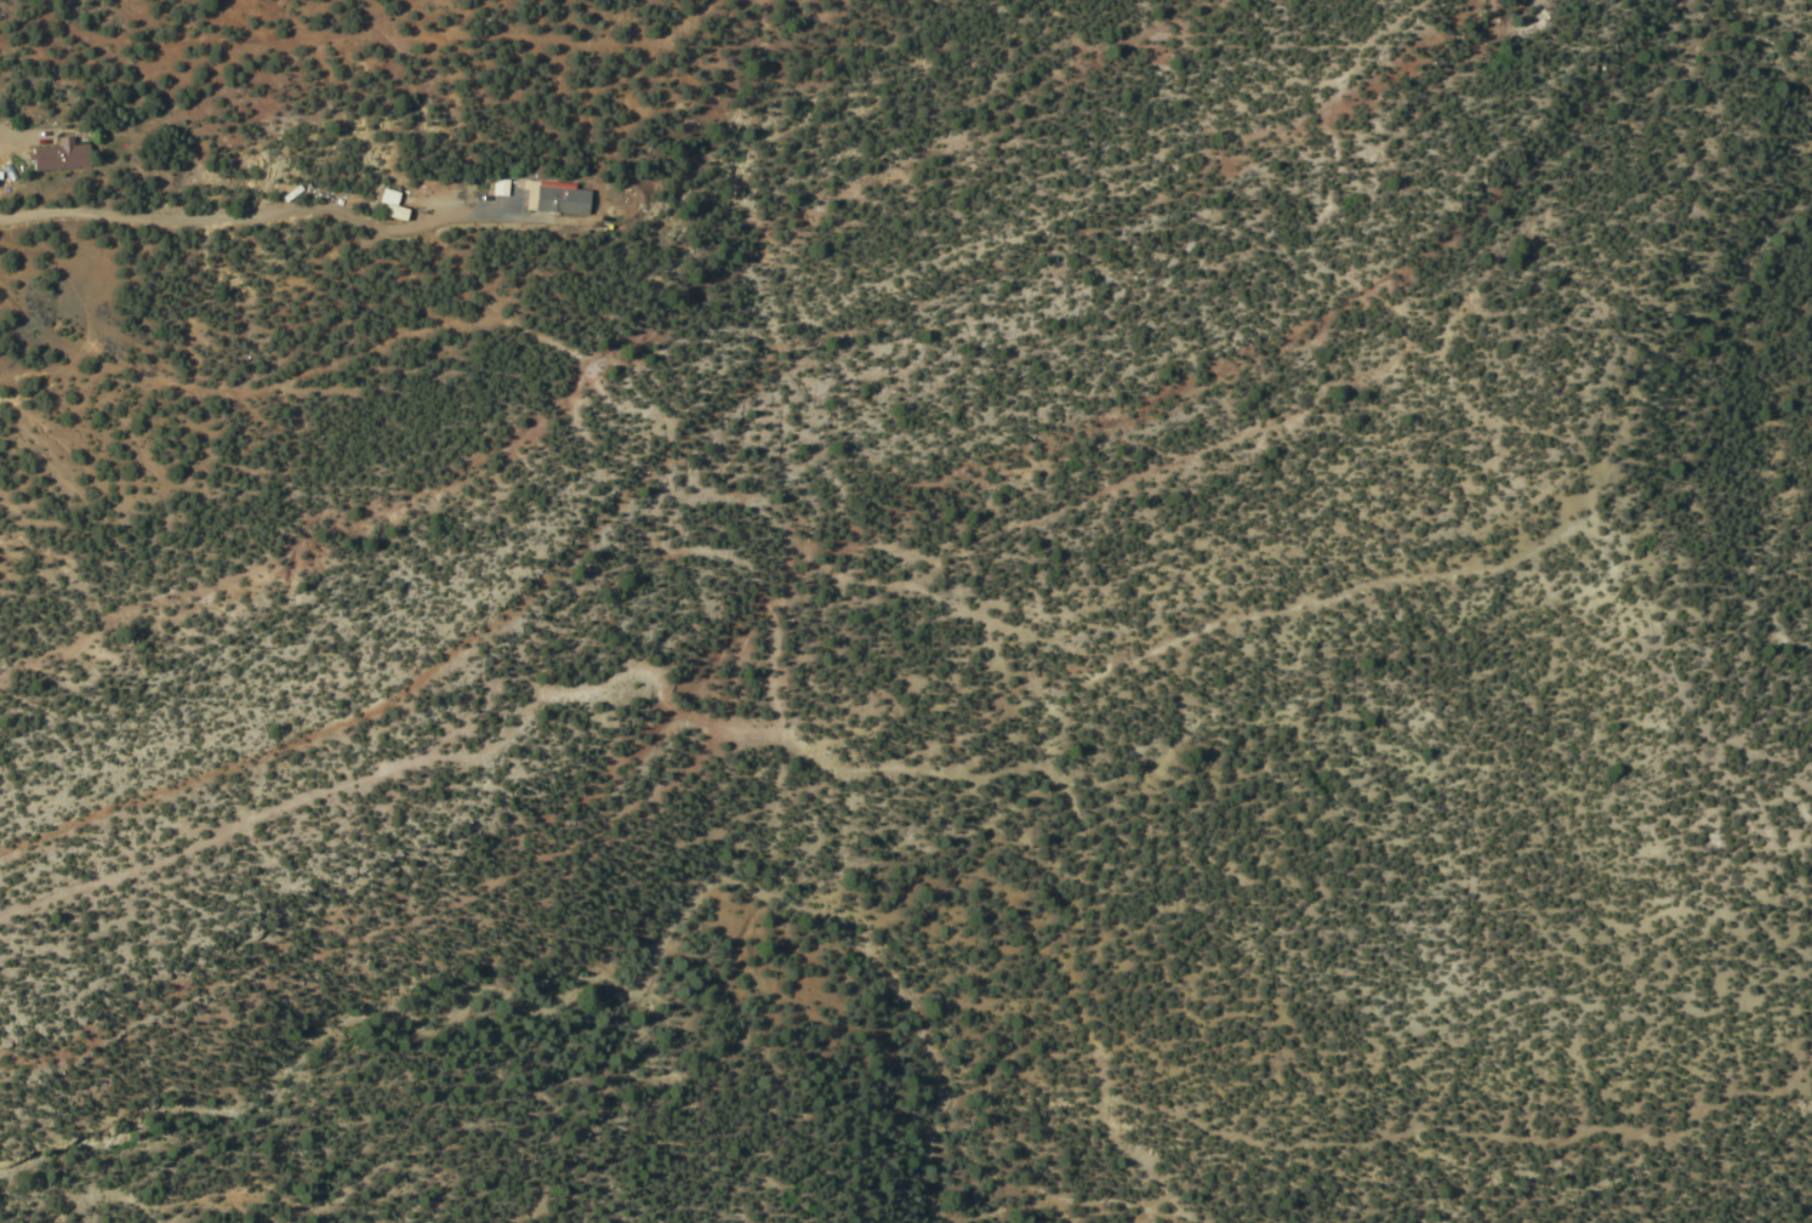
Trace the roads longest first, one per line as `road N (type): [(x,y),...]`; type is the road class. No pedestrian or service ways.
road 1 (residential): [(0,213),(466,212)]

